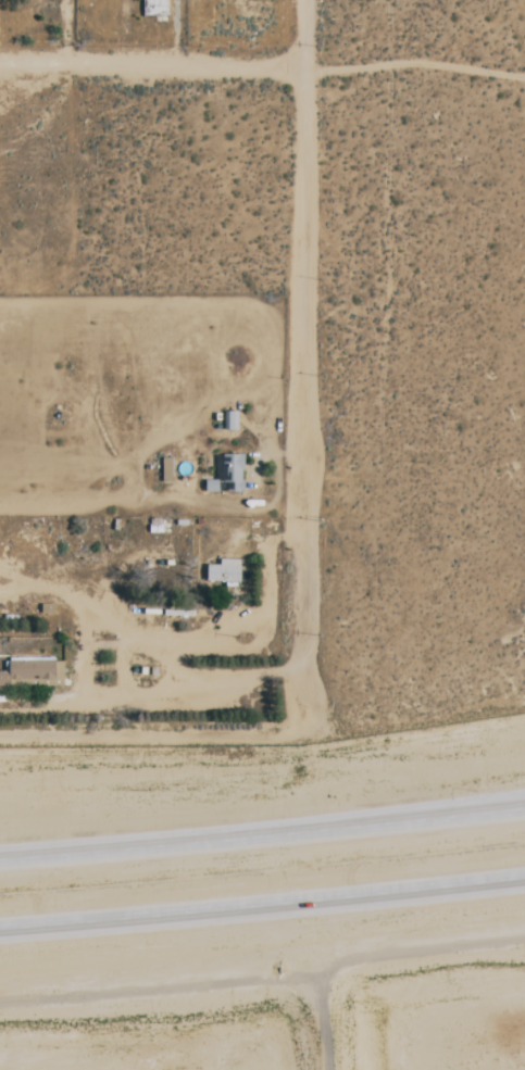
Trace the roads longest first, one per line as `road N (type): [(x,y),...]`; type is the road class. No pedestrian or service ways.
road 1 (track): [(305,737),(306,0)]
road 2 (motorway): [(524,807),(0,859)]
road 3 (motorway): [(0,928),(524,879)]
road 4 (track): [(307,67),(0,68)]
road 5 (track): [(0,737),(305,737)]
road 6 (track): [(305,538),(267,541),(266,634),(258,646),(165,653)]
road 7 (track): [(0,592),(52,591),(162,647),(165,677)]
road 8 (track): [(165,677),(163,704),(155,707),(0,706)]
road 9 (track): [(305,675),(165,677)]

